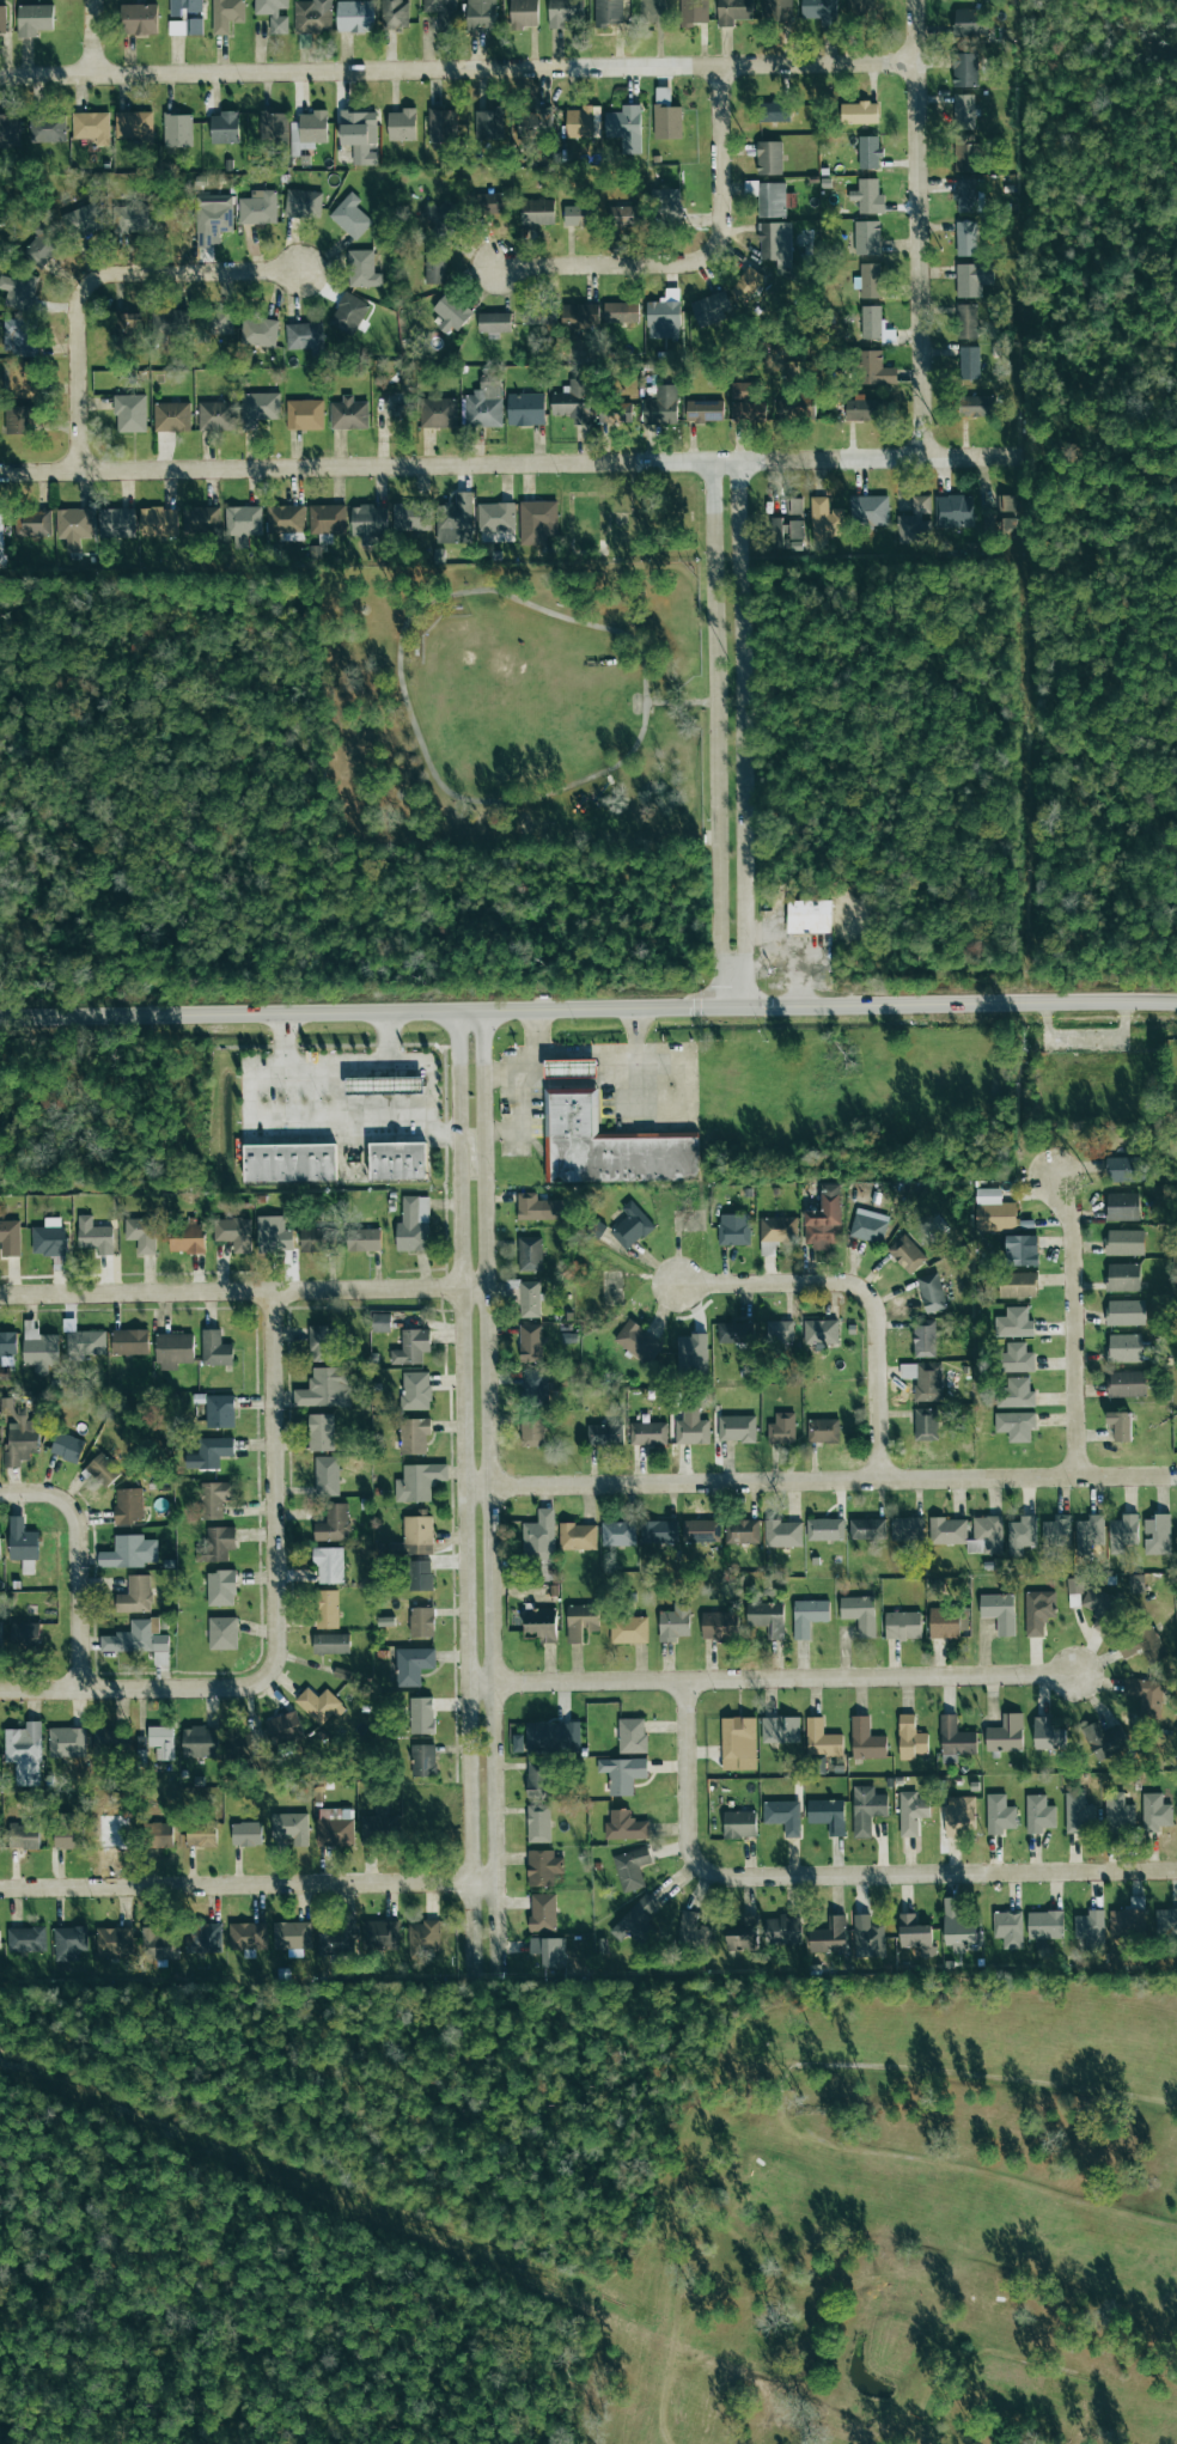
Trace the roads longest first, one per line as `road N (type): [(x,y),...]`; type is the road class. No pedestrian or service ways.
road 1 (residential): [(459,1066),(472,1969),(500,1968)]
road 2 (residential): [(917,67),(0,78)]
road 3 (residential): [(500,1968),(484,1062)]
road 4 (secondary): [(737,1008),(0,1021)]
road 5 (residential): [(0,474),(713,464)]
road 6 (residential): [(465,1488),(1176,1479)]
road 7 (residential): [(689,1682),(693,1855),(705,1878),(1176,1870)]
road 8 (residential): [(468,1684),(1080,1677)]
road 9 (residential): [(0,1893),(499,1887)]
road 10 (residential): [(713,464),(724,955)]
road 11 (residential): [(0,1299),(488,1293)]
road 12 (residential): [(745,950),(740,463)]
road 13 (secondary): [(1176,1005),(737,1008)]
road 14 (residential): [(498,267),(683,268),(715,255),(724,226),(720,69)]
road 15 (residential): [(77,474),(77,312),(86,287),(112,276),(299,269)]
road 16 (residential): [(926,462),(917,67)]
road 17 (residential): [(883,1482),(879,1310),(860,1288),(682,1287)]
road 18 (residential): [(0,1694),(249,1692),(273,1678),(281,1613)]
road 19 (residential): [(281,1613),(276,1296)]
road 20 (residential): [(1078,1480),(1073,1221),(1057,1175)]
road 21 (residential): [(85,1692),(73,1509),(62,1500),(0,1498)]
road 22 (residential): [(740,463),(926,462)]

